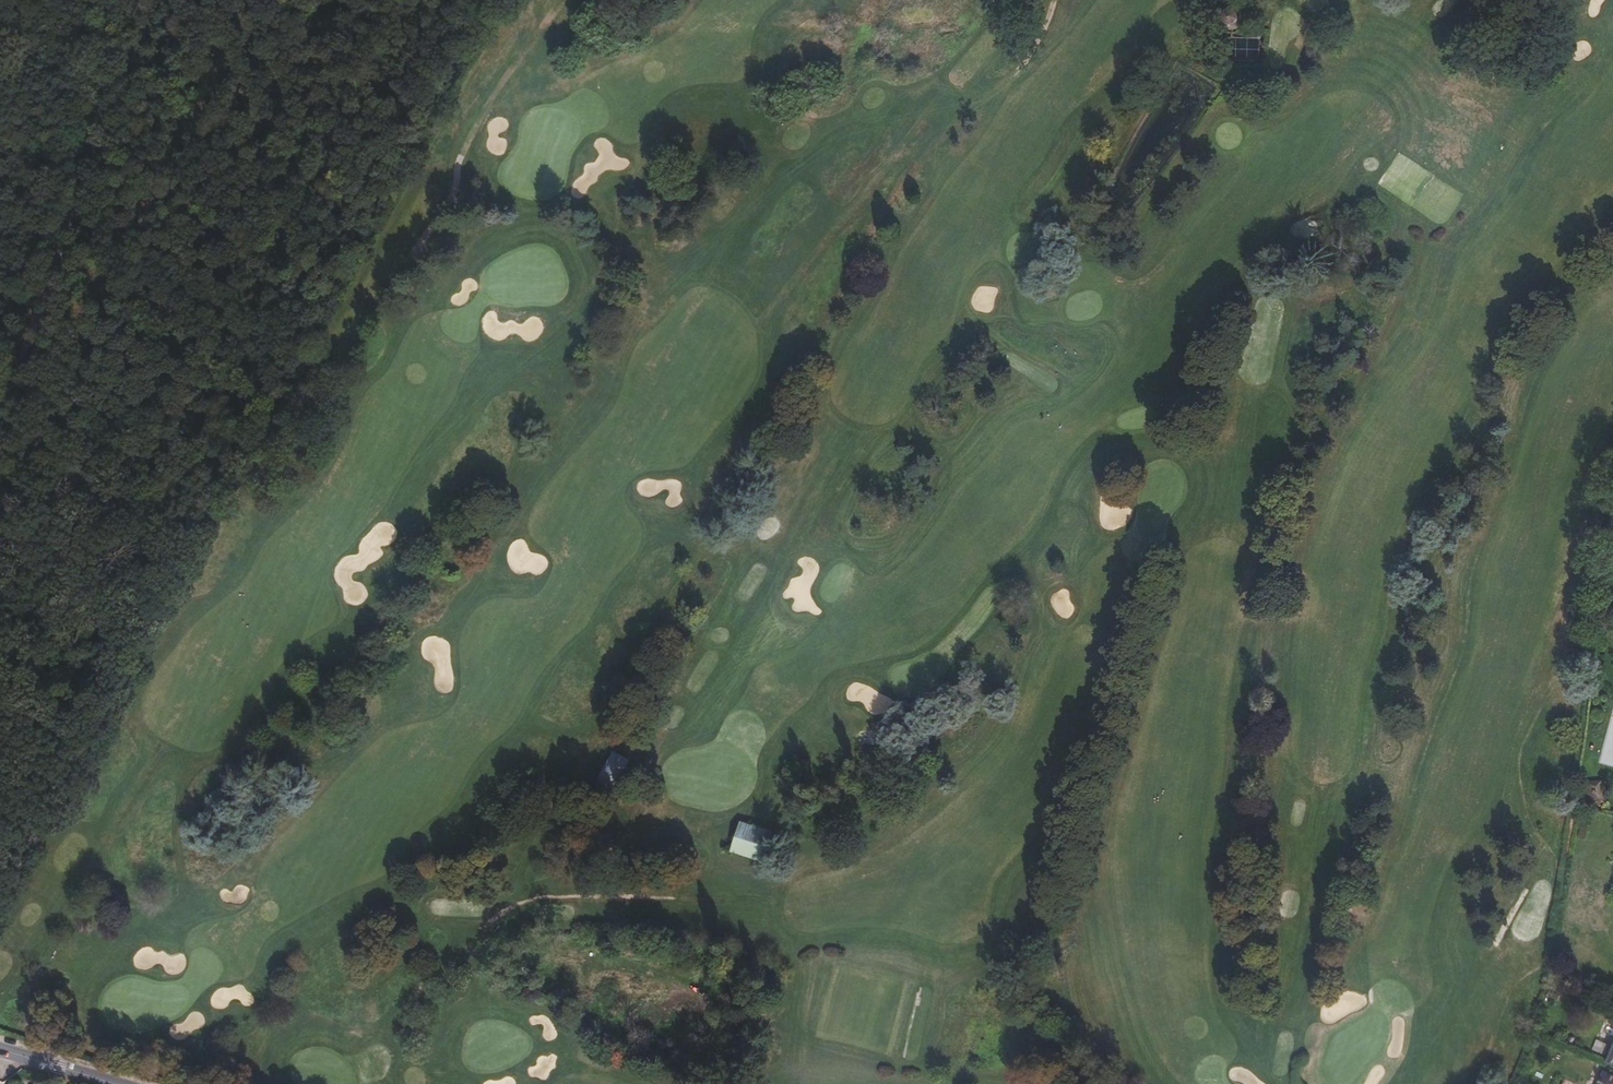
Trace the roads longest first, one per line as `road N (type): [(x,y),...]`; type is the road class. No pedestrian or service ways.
road 1 (track): [(0,402),(85,192),(116,0)]
road 2 (tertiary): [(117,1083),(0,1049)]

